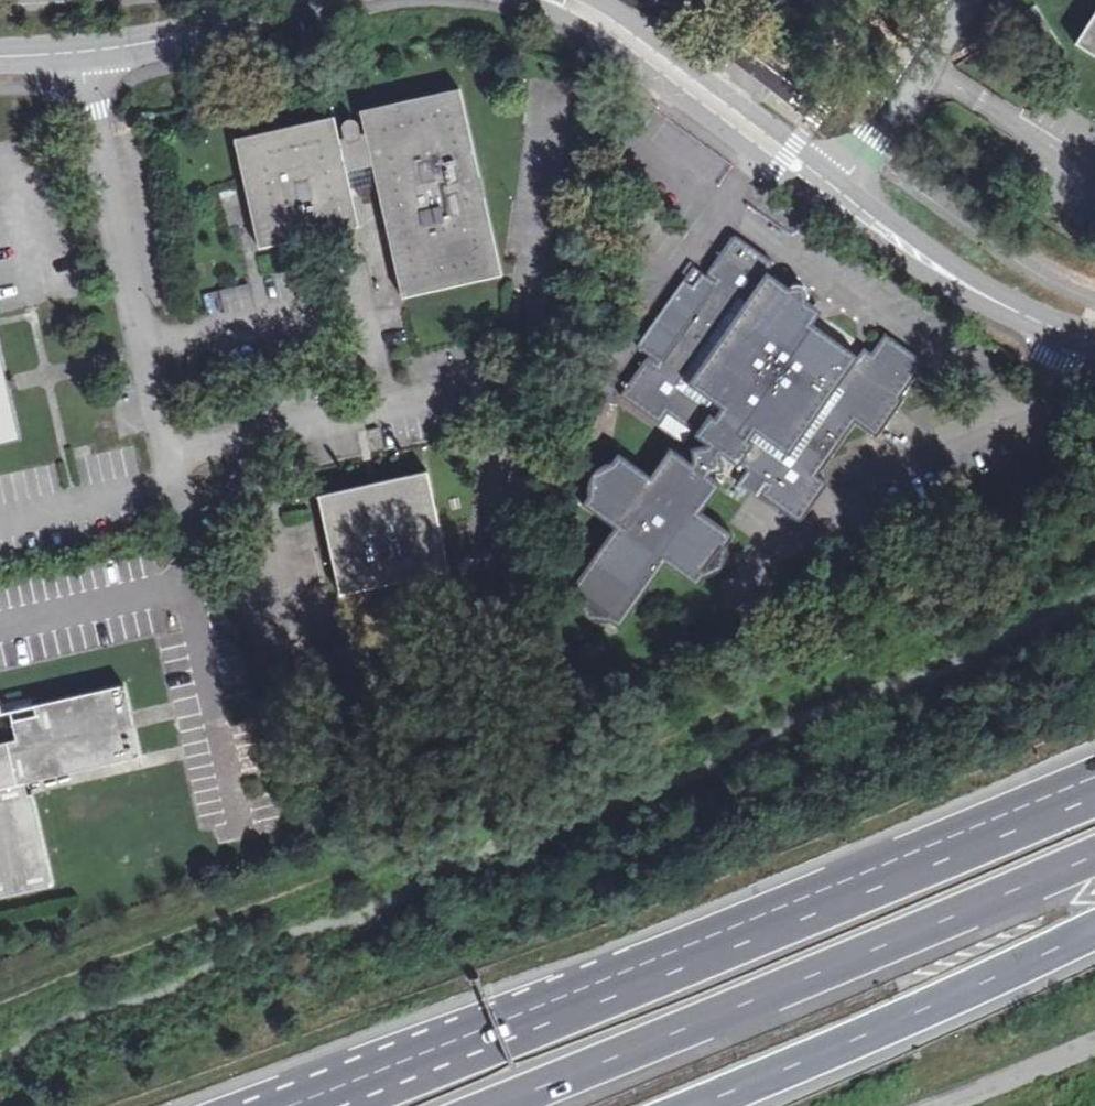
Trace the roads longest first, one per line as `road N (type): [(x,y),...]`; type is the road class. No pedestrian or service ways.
road 1 (motorway): [(1094,788),(315,1105)]
road 2 (unclassified): [(92,53),(102,156),(233,836)]
road 3 (motorway): [(497,1105),(1094,857)]
road 4 (trunk): [(698,1105),(1094,930)]
road 5 (secondary): [(501,0),(572,23),(824,205)]
road 6 (secondary): [(843,182),(599,0)]
road 7 (unclassified): [(843,182),(966,0)]
road 8 (secondary): [(92,53),(303,0)]
road 9 (secondary): [(824,205),(934,283),(975,292)]
road 10 (secondary): [(975,292),(946,259),(843,182)]
road 11 (unclassified): [(1094,1043),(937,1105)]
road 12 (secondary): [(975,292),(1094,342)]

